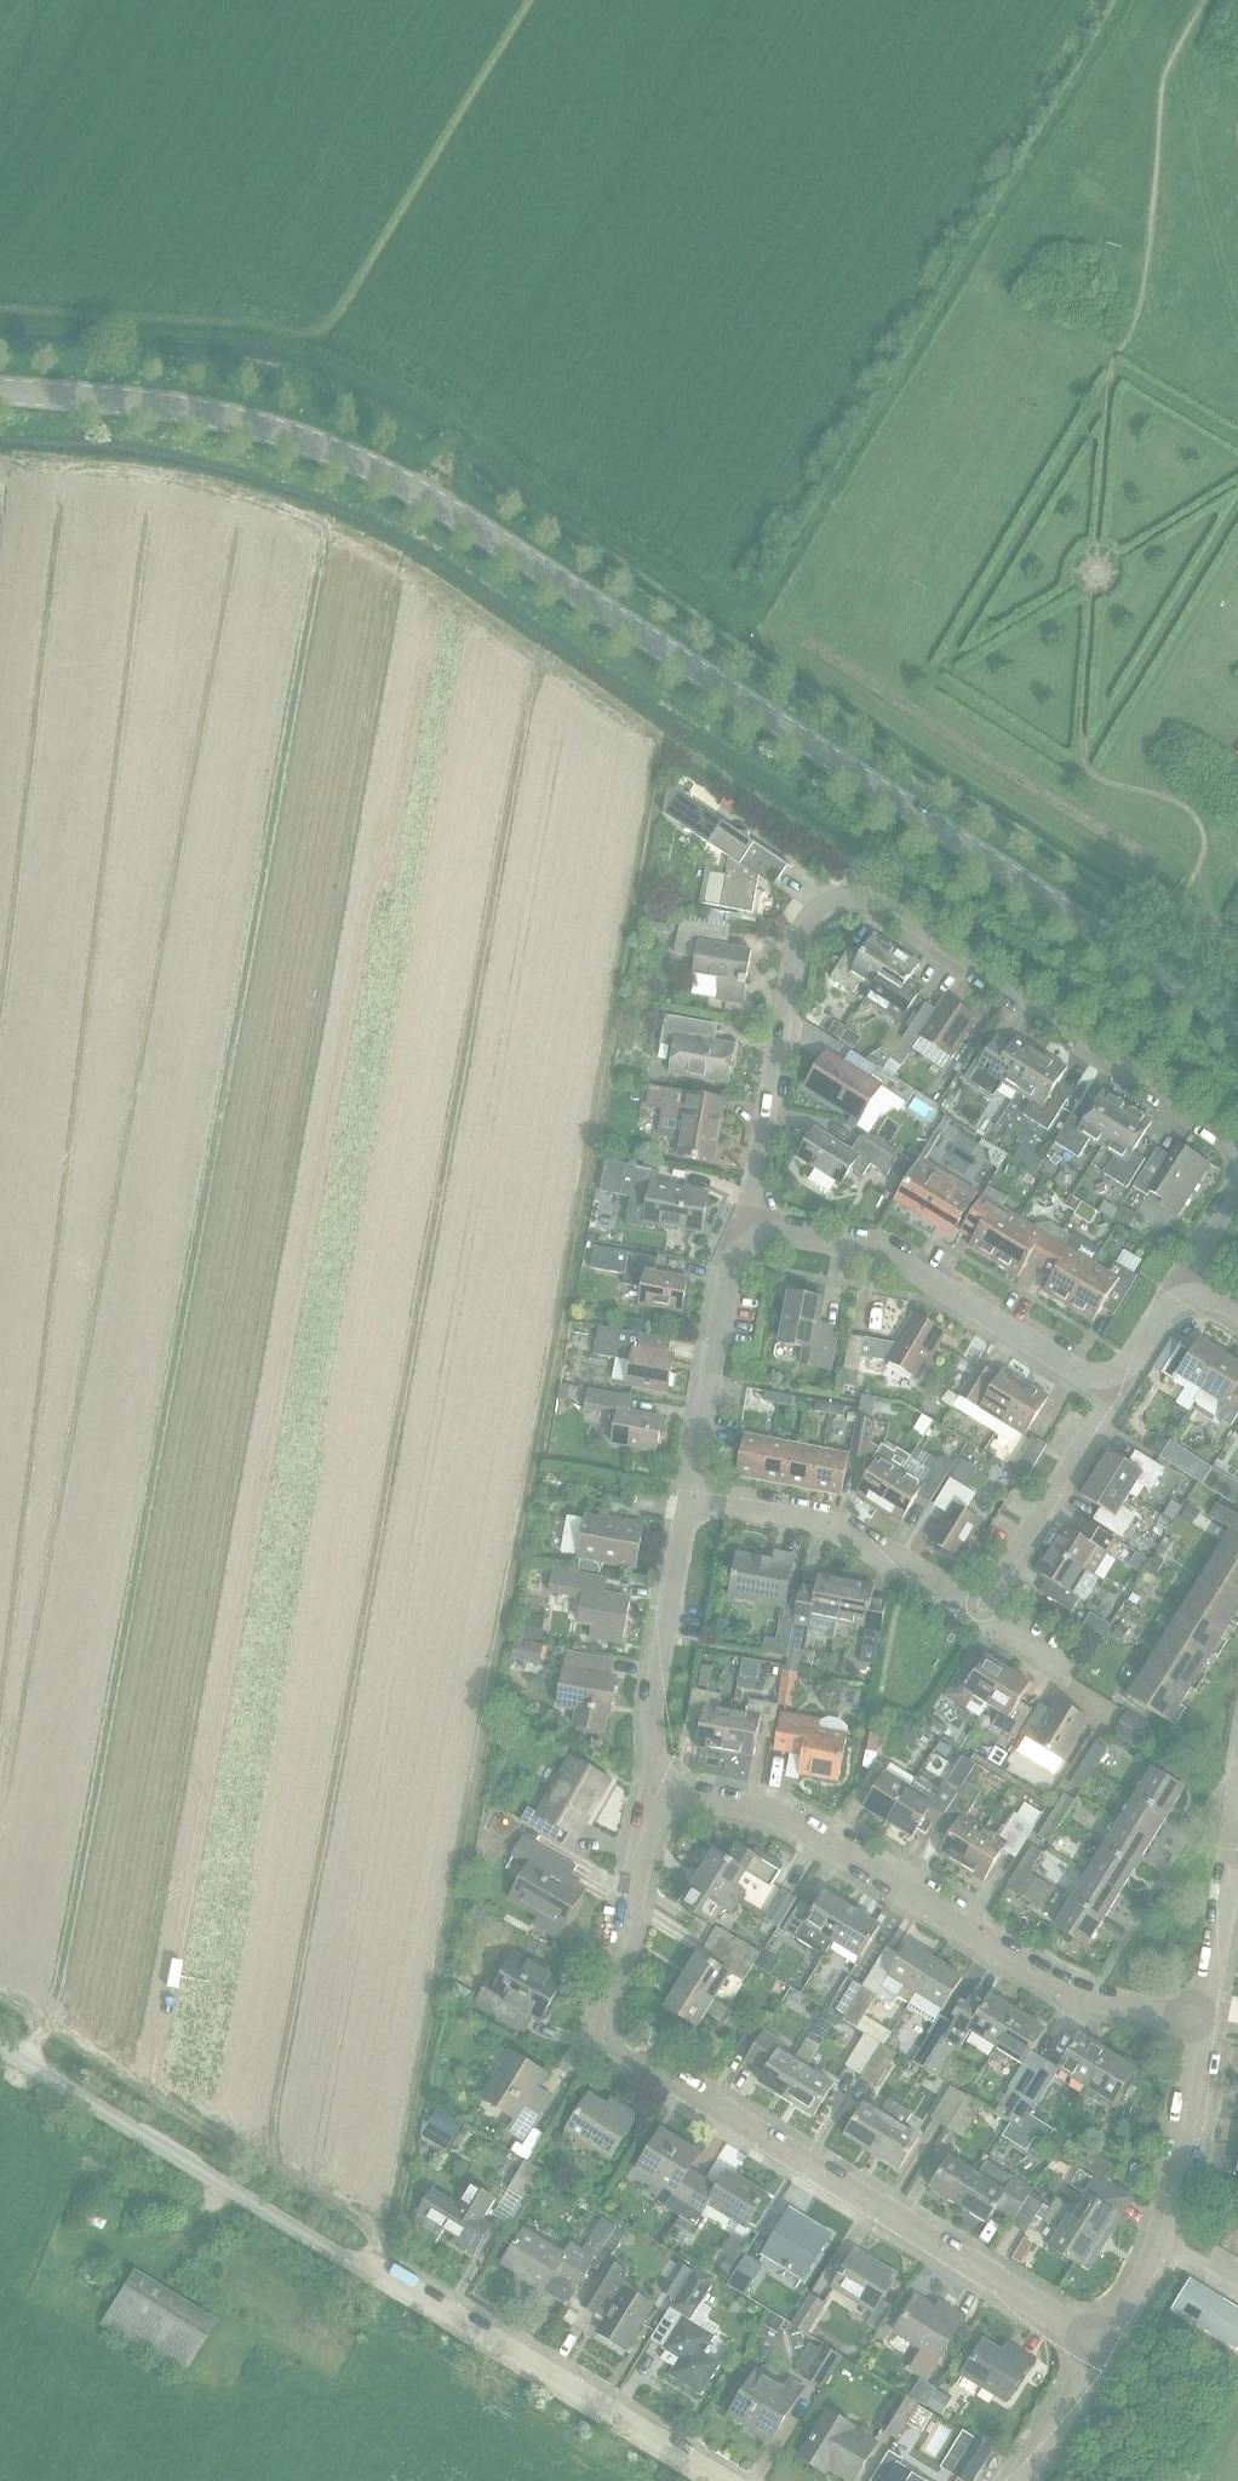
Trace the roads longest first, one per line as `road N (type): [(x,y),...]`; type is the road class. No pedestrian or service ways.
road 1 (tertiary): [(1237,1028),(387,477),(305,440),(223,416),(0,391)]
road 2 (unclassified): [(727,2480),(0,2050)]
road 3 (unclassified): [(750,1221),(799,935),(814,912),(835,899),(867,900),(954,949),(1237,1156)]
road 4 (residential): [(1100,2345),(626,2049),(614,2013),(648,1788)]
road 5 (unclassified): [(1212,2022),(1087,1996),(955,1923),(813,1822),(648,1788)]
road 6 (unclassified): [(1118,1391),(895,1256),(750,1221)]
road 7 (residential): [(1100,2345),(1191,2171),(1212,2022)]
road 8 (unclassified): [(981,1616),(833,1521),(691,1496)]
road 9 (unclassified): [(648,1788),(691,1496)]
road 10 (unclassified): [(691,1496),(724,1282),(750,1221)]
road 11 (unclassified): [(981,1616),(1118,1391)]
road 12 (residential): [(1017,2480),(1100,2345)]
road 13 (residential): [(1212,2022),(1237,1870)]
road 14 (unclassified): [(1183,1283),(1118,1391)]

